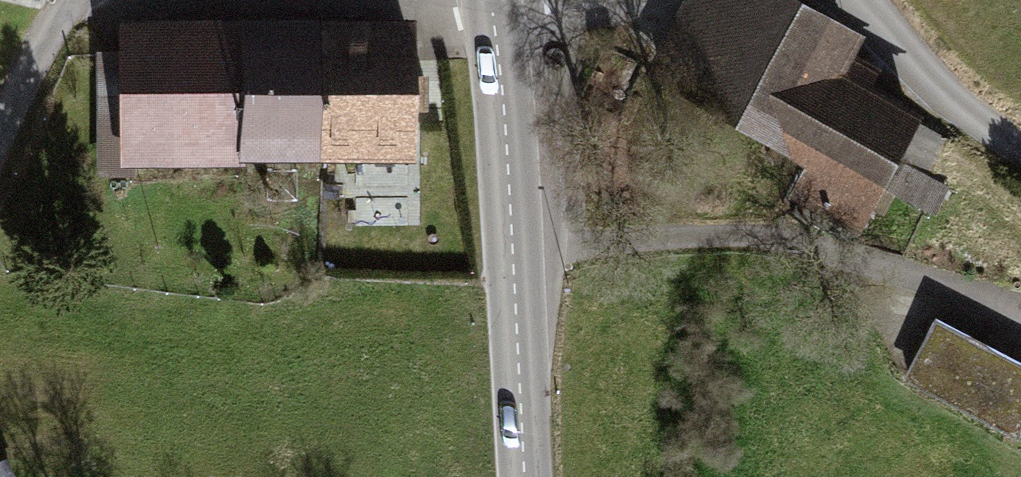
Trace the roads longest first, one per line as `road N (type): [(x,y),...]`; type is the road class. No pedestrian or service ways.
road 1 (tertiary): [(525,476),(494,23)]
road 2 (residential): [(856,0),(947,95),(1020,147)]
road 3 (unclassified): [(319,0),(492,10)]
road 4 (unclassified): [(71,0),(0,128)]
road 5 (residential): [(494,23),(635,0)]

